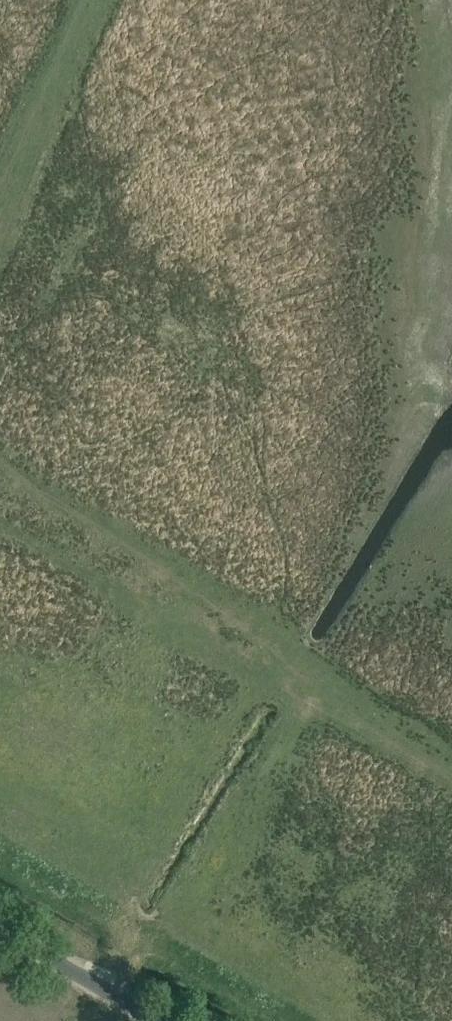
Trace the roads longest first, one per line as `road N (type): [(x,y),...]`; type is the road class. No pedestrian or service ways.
road 1 (tertiary): [(170,1020),(0,923)]

